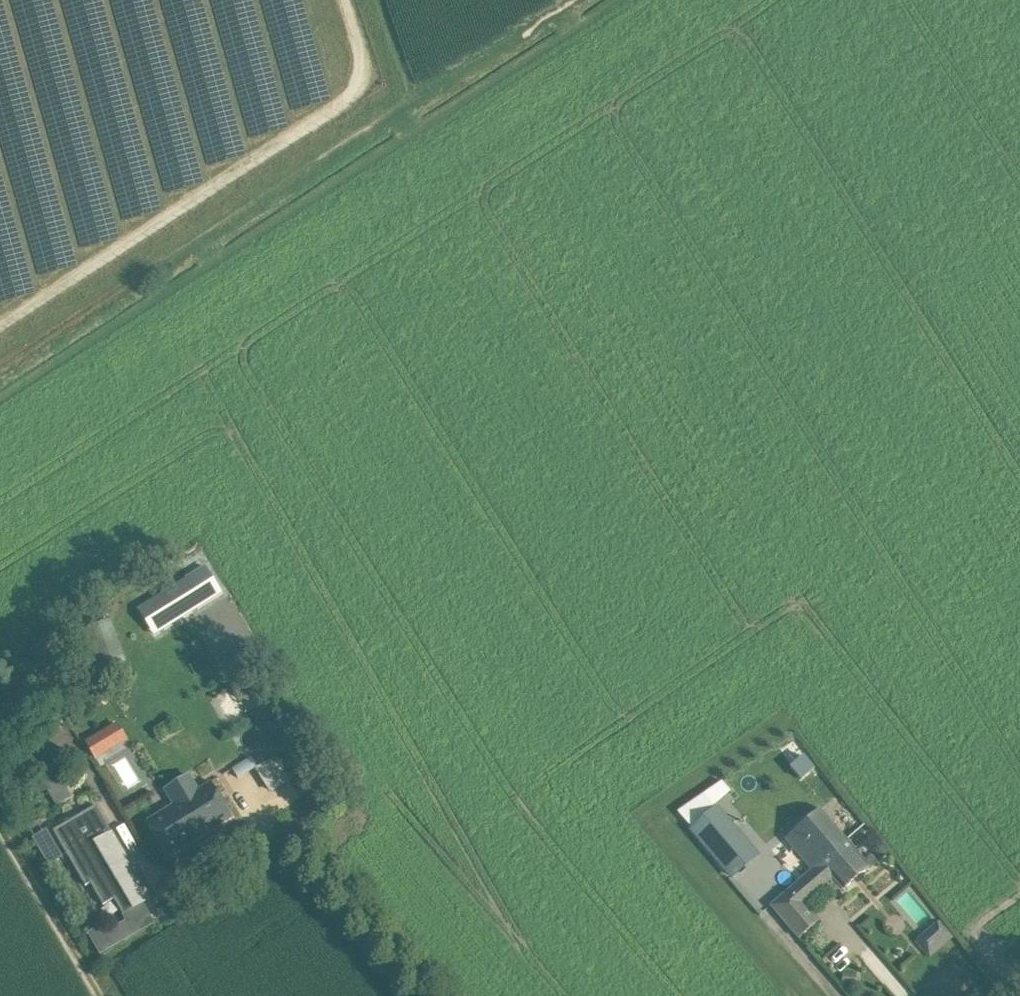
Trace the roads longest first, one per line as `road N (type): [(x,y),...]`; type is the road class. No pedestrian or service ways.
road 1 (track): [(0,324),(346,98),(366,69),(345,0)]
road 2 (track): [(416,101),(0,370)]
road 3 (track): [(99,995),(0,828)]

